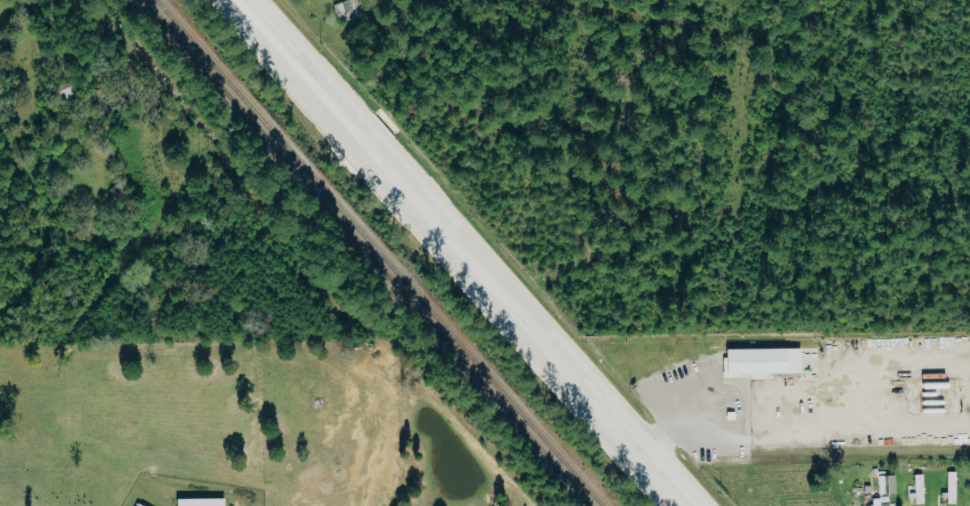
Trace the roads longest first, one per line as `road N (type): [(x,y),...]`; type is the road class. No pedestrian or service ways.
road 1 (primary): [(671,505),(223,0)]

